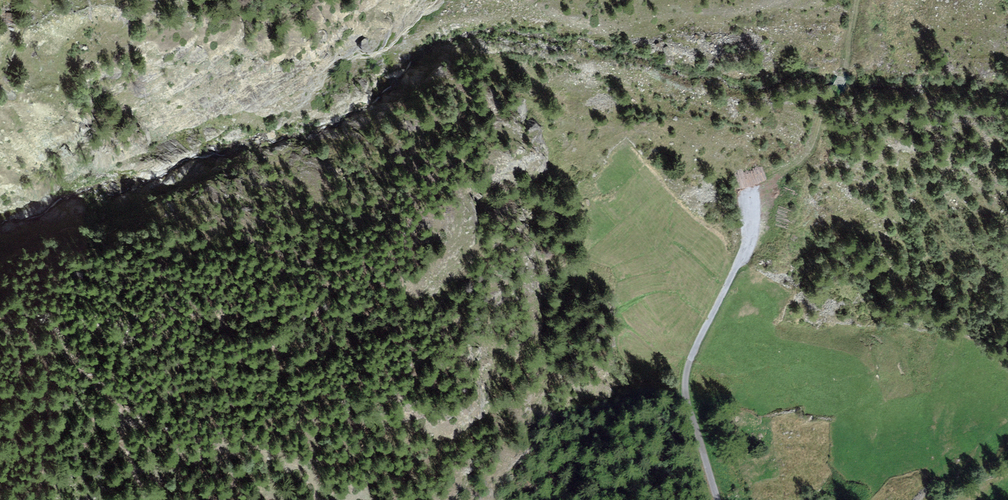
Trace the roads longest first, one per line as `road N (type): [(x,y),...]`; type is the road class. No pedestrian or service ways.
road 1 (track): [(751,188),(746,250),(686,373),(686,400),(717,499)]
road 2 (track): [(751,188),(773,146),(812,114),(847,48),(856,0)]
road 3 (track): [(145,499),(120,417),(93,382),(58,361)]
road 4 (track): [(35,499),(58,361)]

